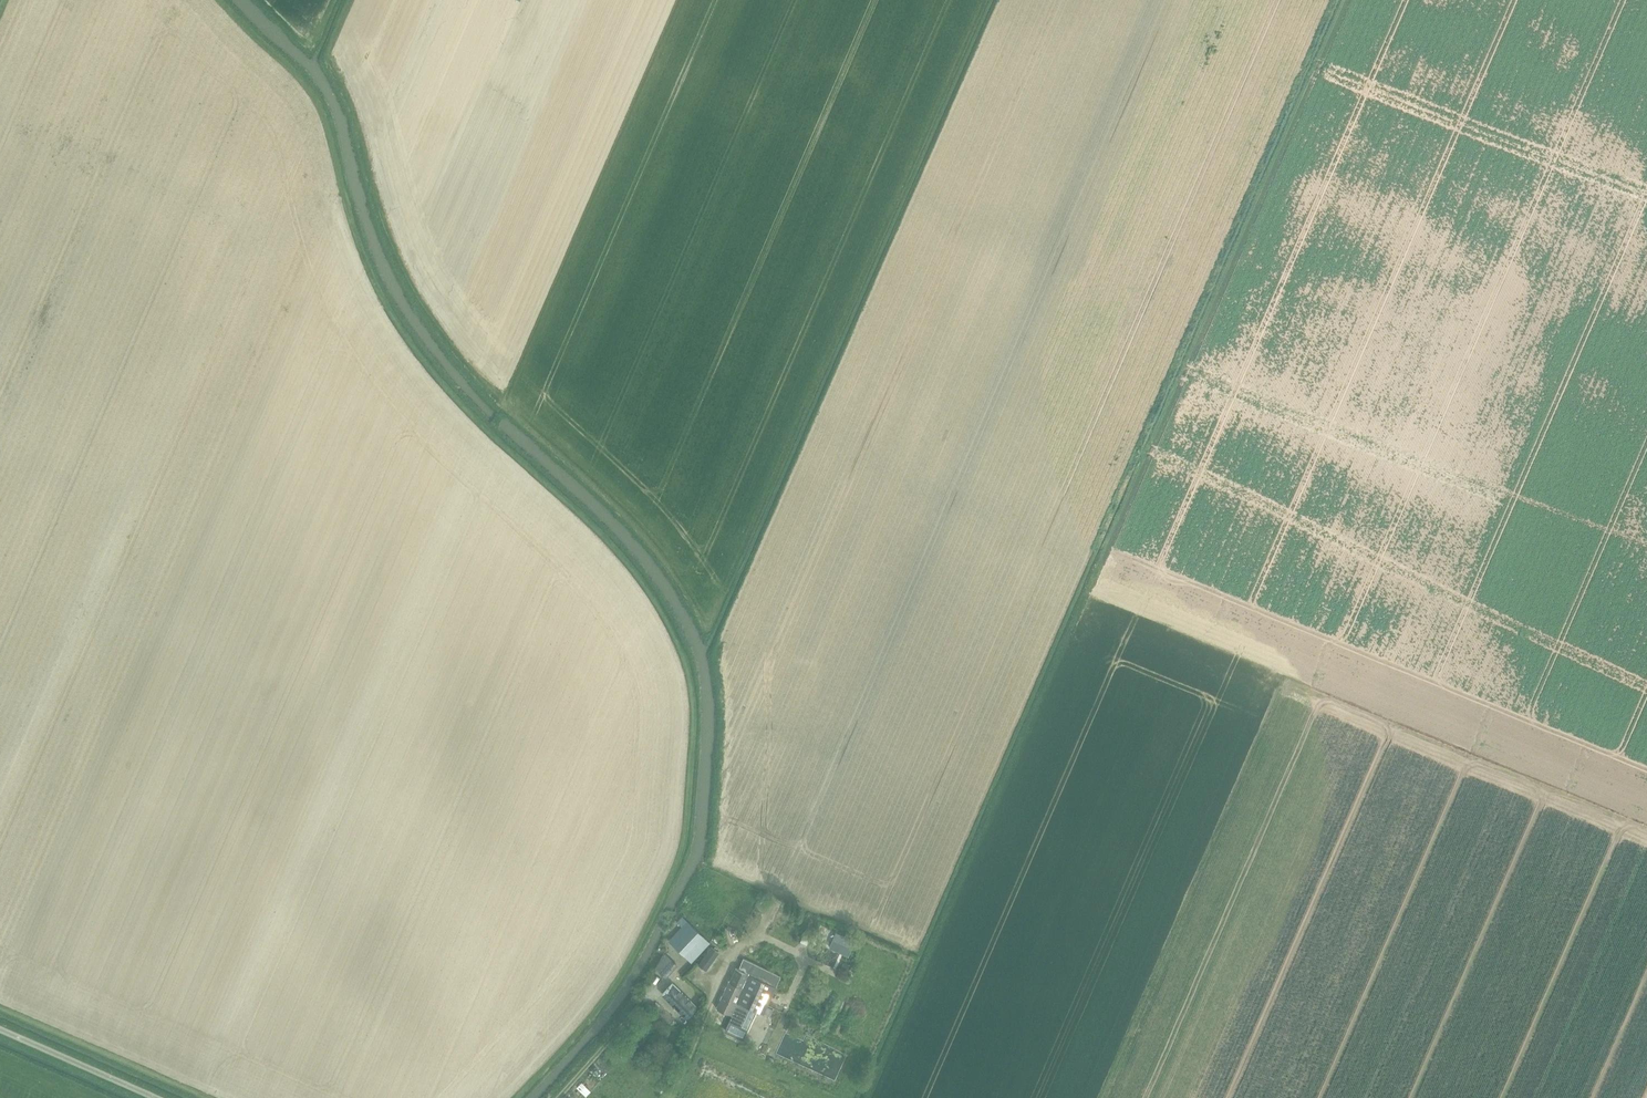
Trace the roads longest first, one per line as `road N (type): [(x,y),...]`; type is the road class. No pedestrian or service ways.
road 1 (unclassified): [(159,1097),(0,1027)]

